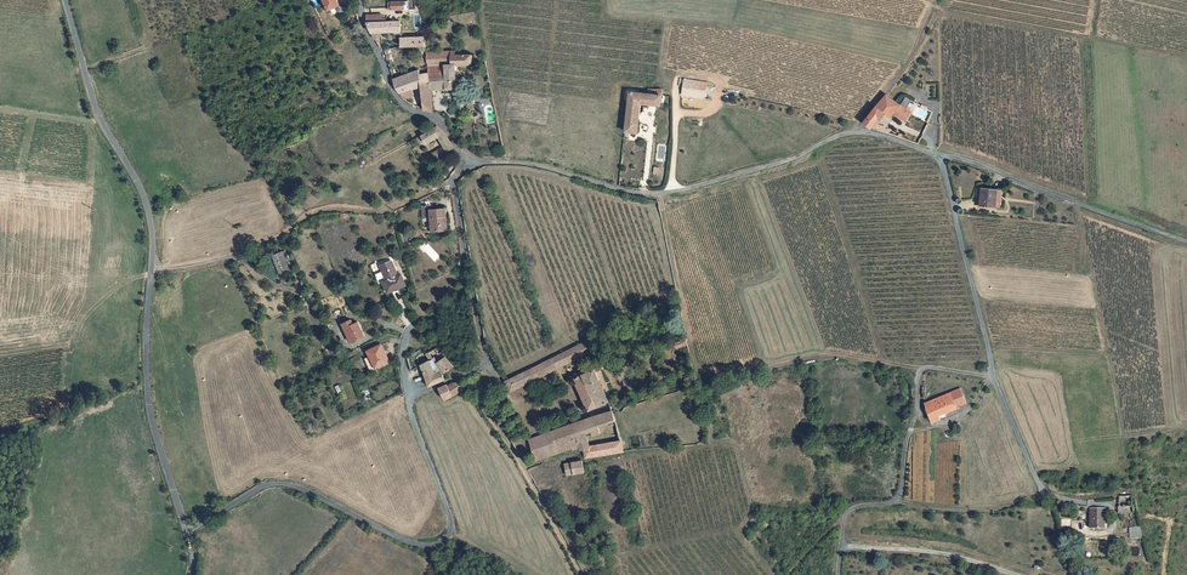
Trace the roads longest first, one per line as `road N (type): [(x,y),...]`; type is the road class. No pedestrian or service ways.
road 1 (residential): [(186,531),(272,483),(315,493),(418,545),(447,541),(453,524),(409,407),(414,397),(484,363),(455,190),(462,164)]
road 2 (unclassified): [(186,531),(149,390),(149,211),(96,113),(64,0)]
road 3 (unclassified): [(462,164),(526,162),(655,194),(771,165),(843,133),(873,133),(941,154)]
road 4 (track): [(410,402),(402,355),(415,322),(459,325),(484,363),(480,406),(584,574)]
road 5 (track): [(456,179),(387,209),(332,208),(240,254),(152,269)]
road 6 (residential): [(838,574),(847,513),(893,503),(900,492),(922,368),(993,374)]
road 7 (unclassified): [(941,154),(1186,241)]
road 8 (unclassified): [(941,154),(993,374)]
road 9 (residential): [(462,164),(446,132),(401,106),(389,88),(354,0)]
road 10 (unclassified): [(993,374),(1041,488),(1087,504)]
road 11 (track): [(939,0),(916,47),(853,132)]
road 12 (track): [(893,503),(967,509),(1046,494)]

